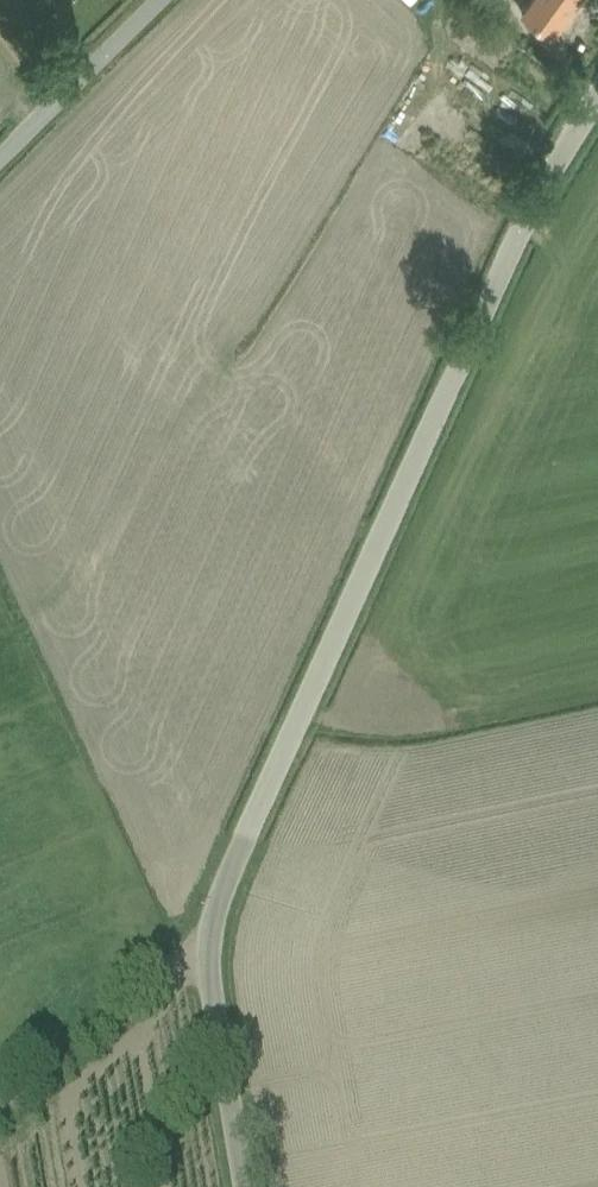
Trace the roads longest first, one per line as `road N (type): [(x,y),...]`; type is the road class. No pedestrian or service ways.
road 1 (unclassified): [(250,1186),(214,938),(220,901),(477,304),(597,96)]
road 2 (unclassified): [(0,137),(136,0)]
road 3 (track): [(214,938),(81,1028)]
road 4 (track): [(233,1086),(158,1186)]

